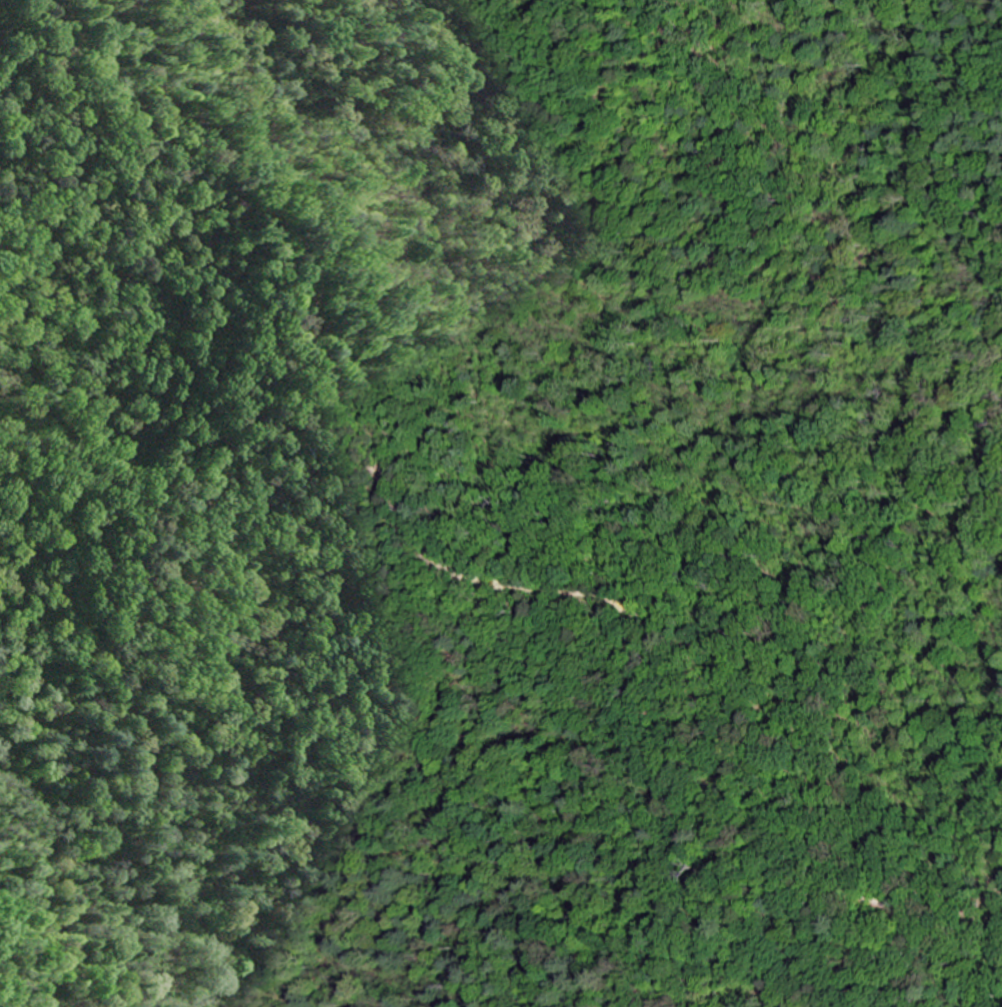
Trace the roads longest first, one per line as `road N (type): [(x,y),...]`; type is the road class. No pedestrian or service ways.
road 1 (residential): [(951,0),(938,69),(908,133),(911,199),(946,289),(984,334),(1001,339)]

